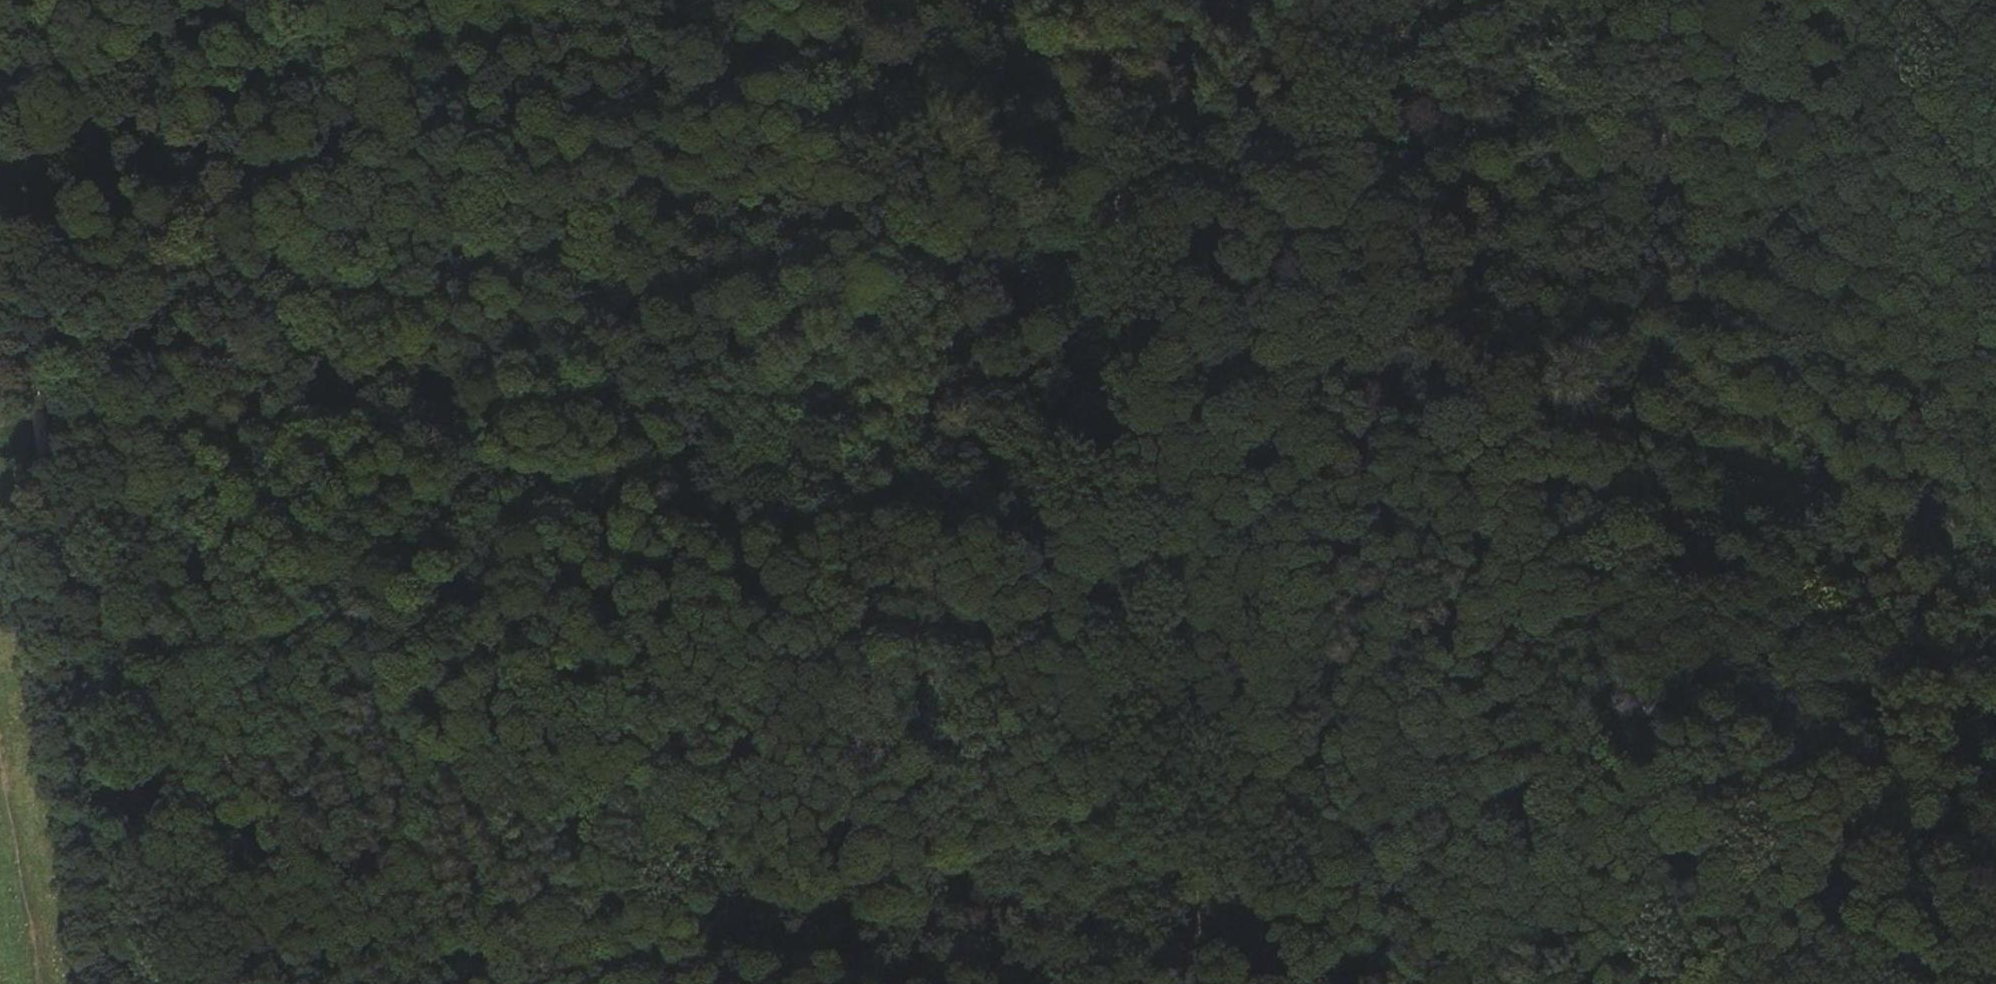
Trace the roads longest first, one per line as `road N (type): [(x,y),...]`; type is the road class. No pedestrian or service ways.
road 1 (track): [(37,422),(124,983)]
road 2 (track): [(8,201),(37,422)]

